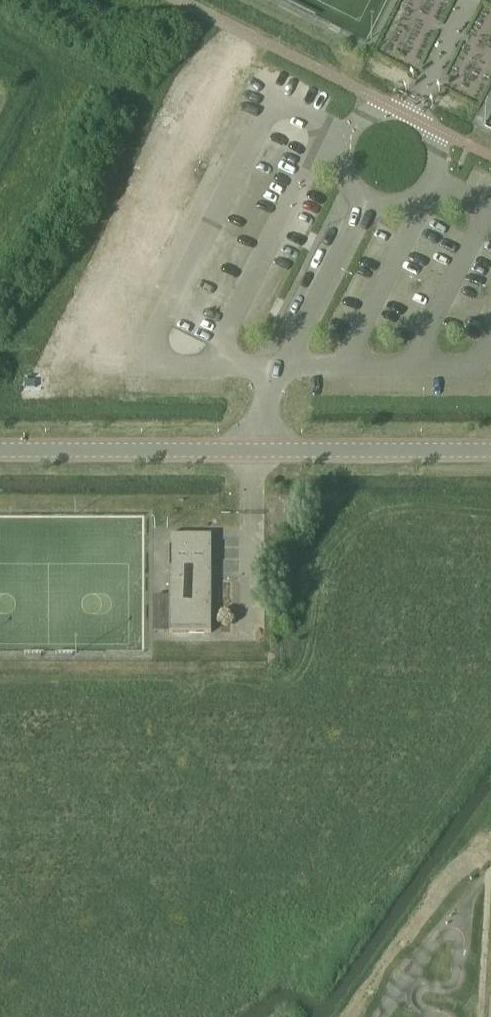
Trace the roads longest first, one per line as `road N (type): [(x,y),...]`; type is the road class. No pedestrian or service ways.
road 1 (unclassified): [(0,451),(490,452)]

